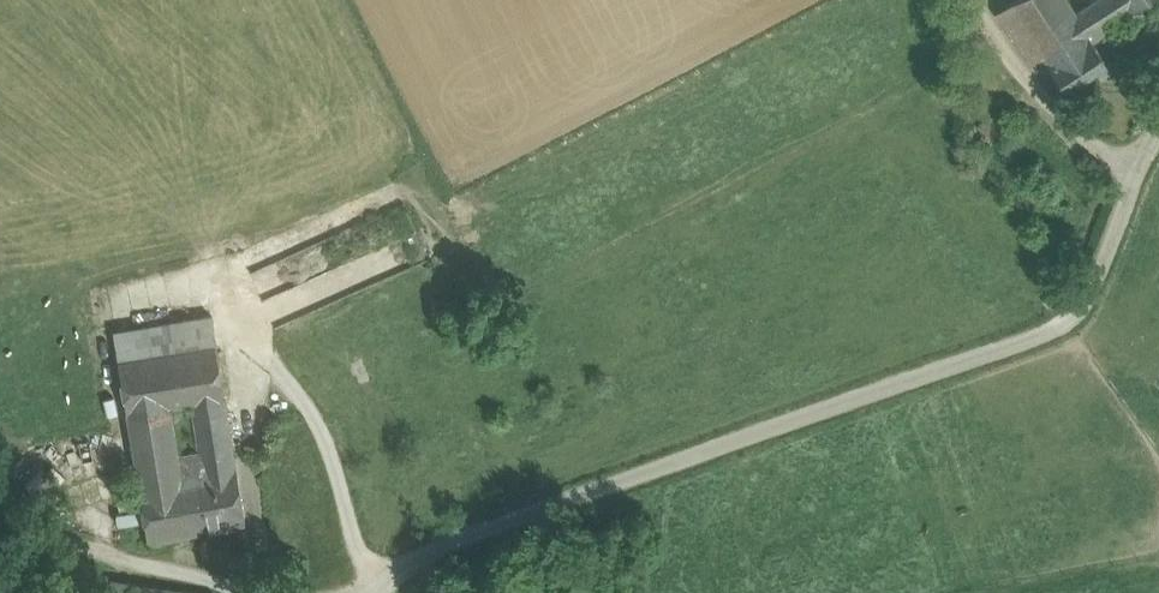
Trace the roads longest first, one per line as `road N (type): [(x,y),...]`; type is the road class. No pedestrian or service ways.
road 1 (unclassified): [(1143,165),(1082,314),(1061,327),(416,559),(381,592)]
road 2 (unclassified): [(980,0),(1023,71),(1094,138),(1143,165)]
road 3 (track): [(300,592),(228,587),(101,557)]
road 4 (track): [(0,487),(101,557)]

